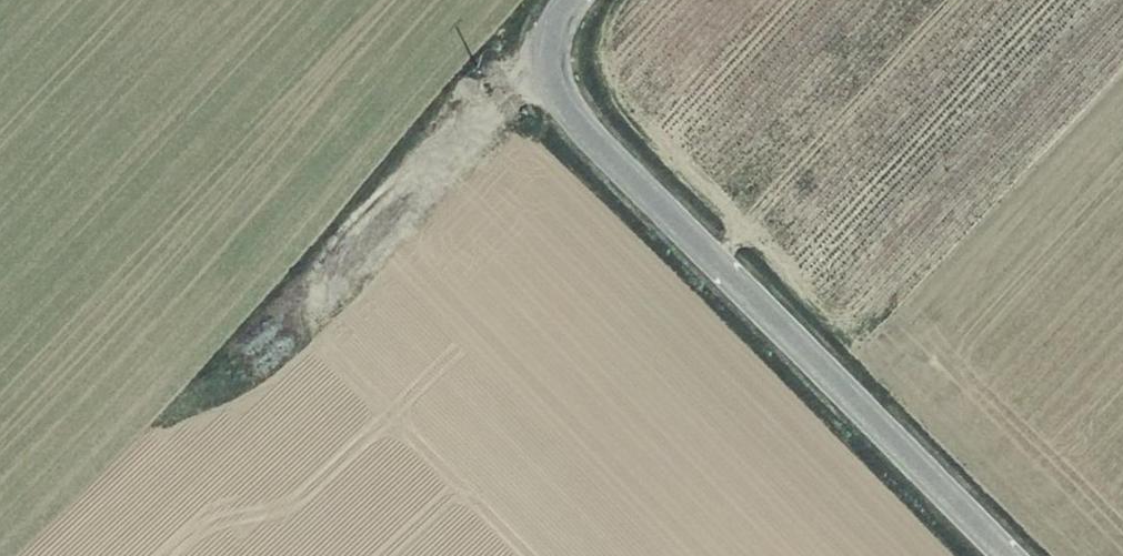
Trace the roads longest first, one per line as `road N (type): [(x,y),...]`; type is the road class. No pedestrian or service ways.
road 1 (tertiary): [(1006,555),(588,135),(559,95),(550,62),(570,0)]

